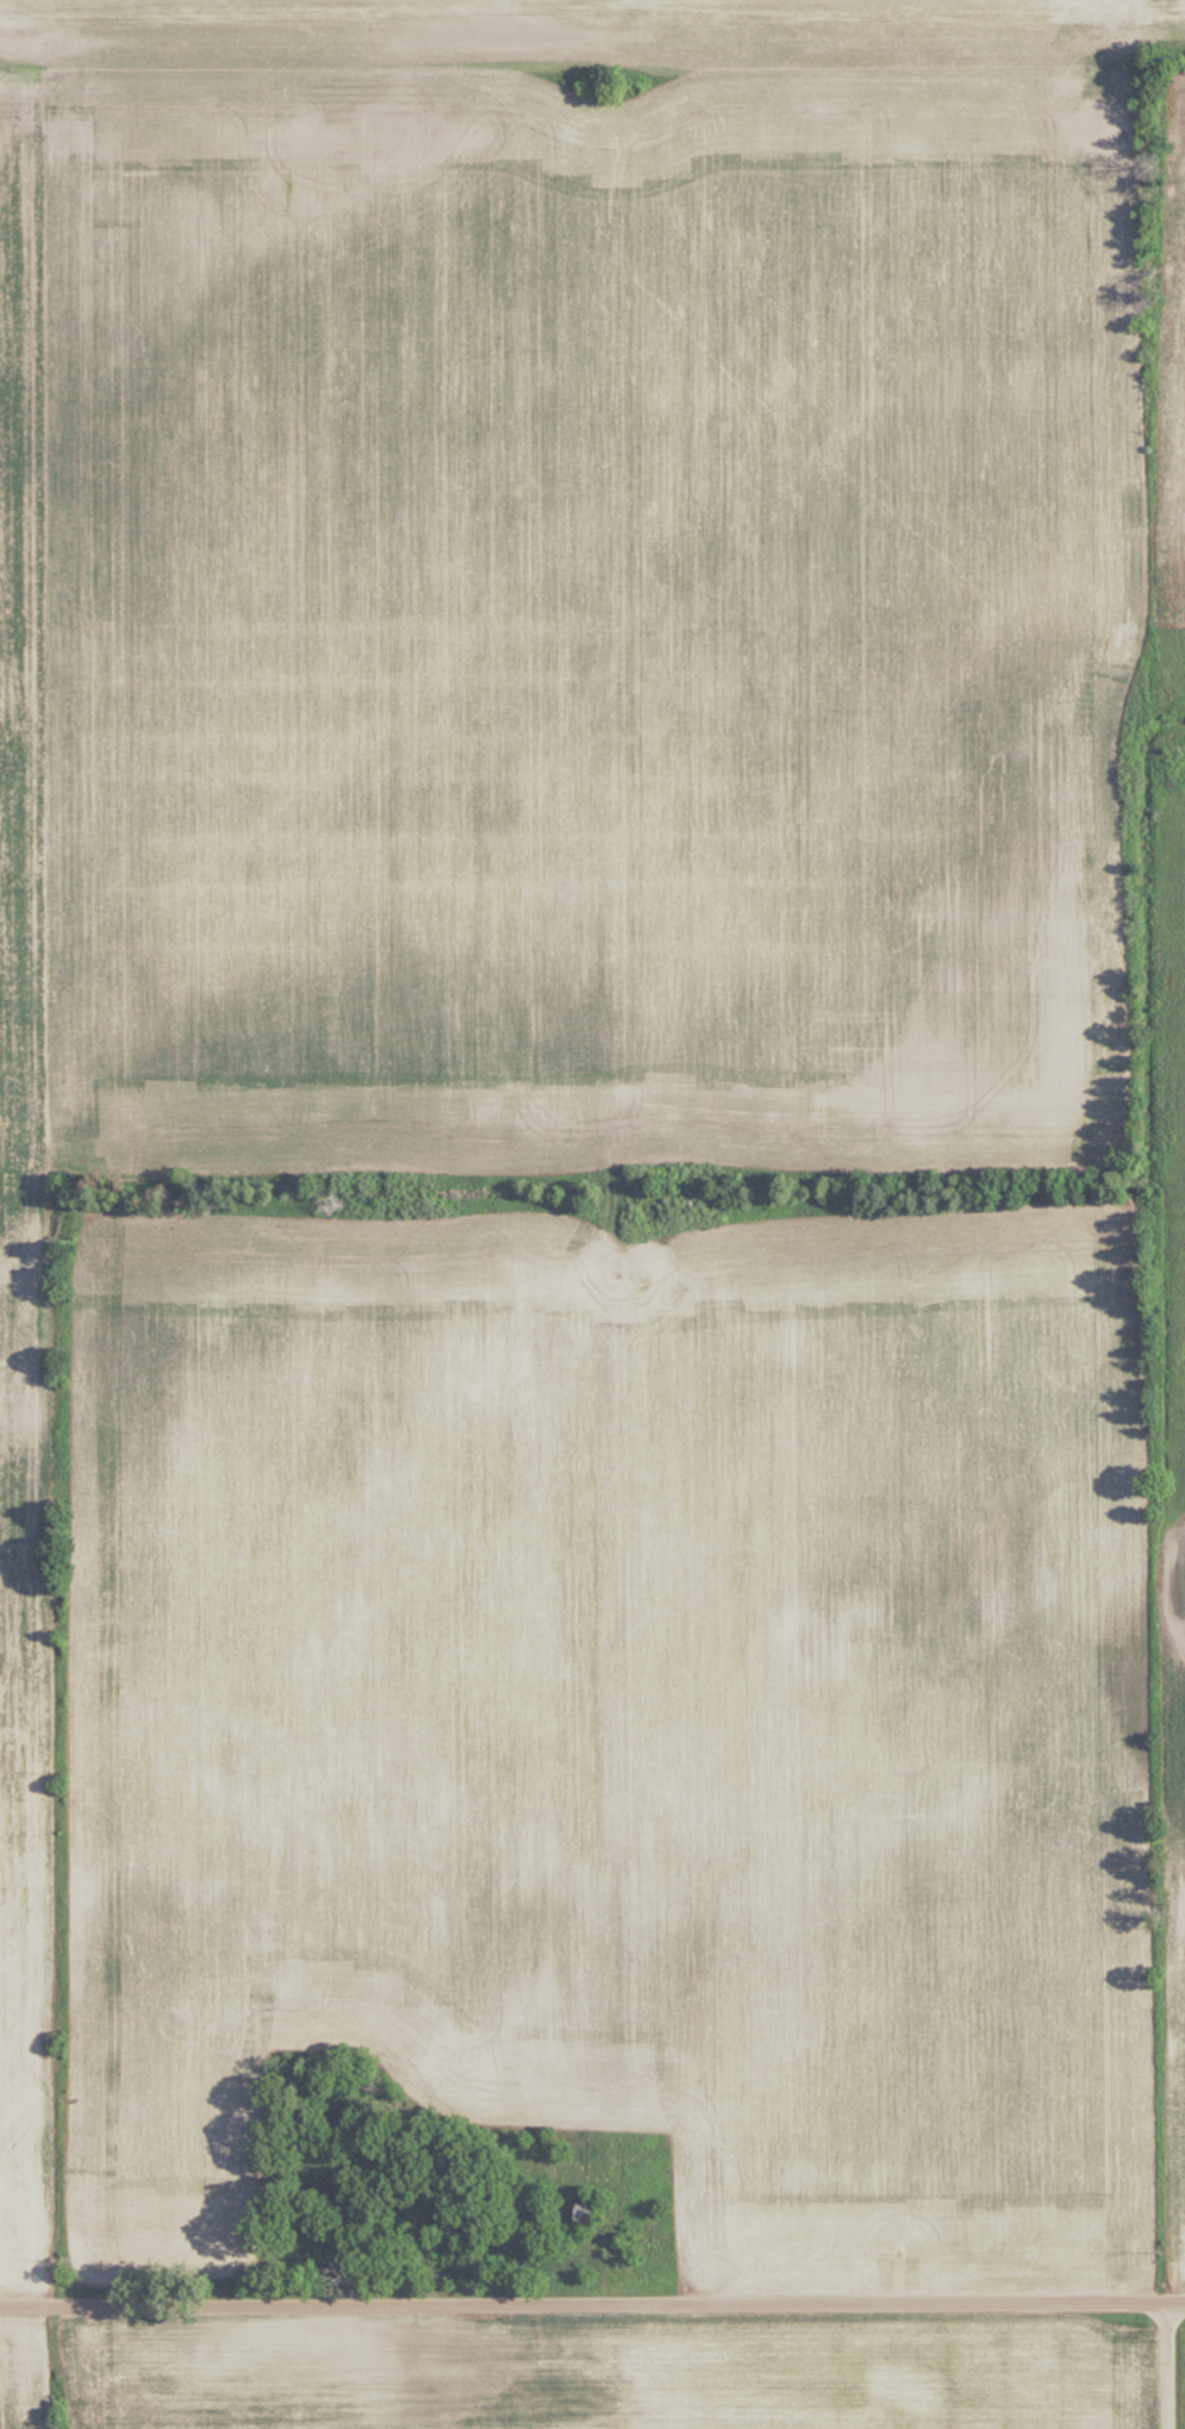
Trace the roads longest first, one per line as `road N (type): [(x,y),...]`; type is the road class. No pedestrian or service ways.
road 1 (residential): [(0,2308),(1184,2305)]
road 2 (residential): [(1170,2428),(1170,2305)]

